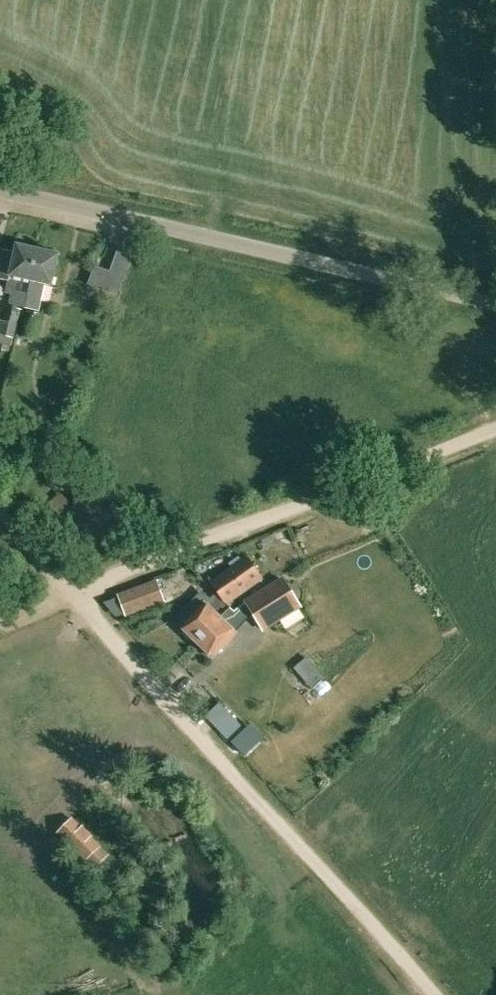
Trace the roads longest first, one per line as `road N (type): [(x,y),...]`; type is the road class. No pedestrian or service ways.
road 1 (track): [(71,591),(432,994)]
road 2 (unclassified): [(495,303),(0,190)]
road 3 (track): [(71,591),(495,424)]

